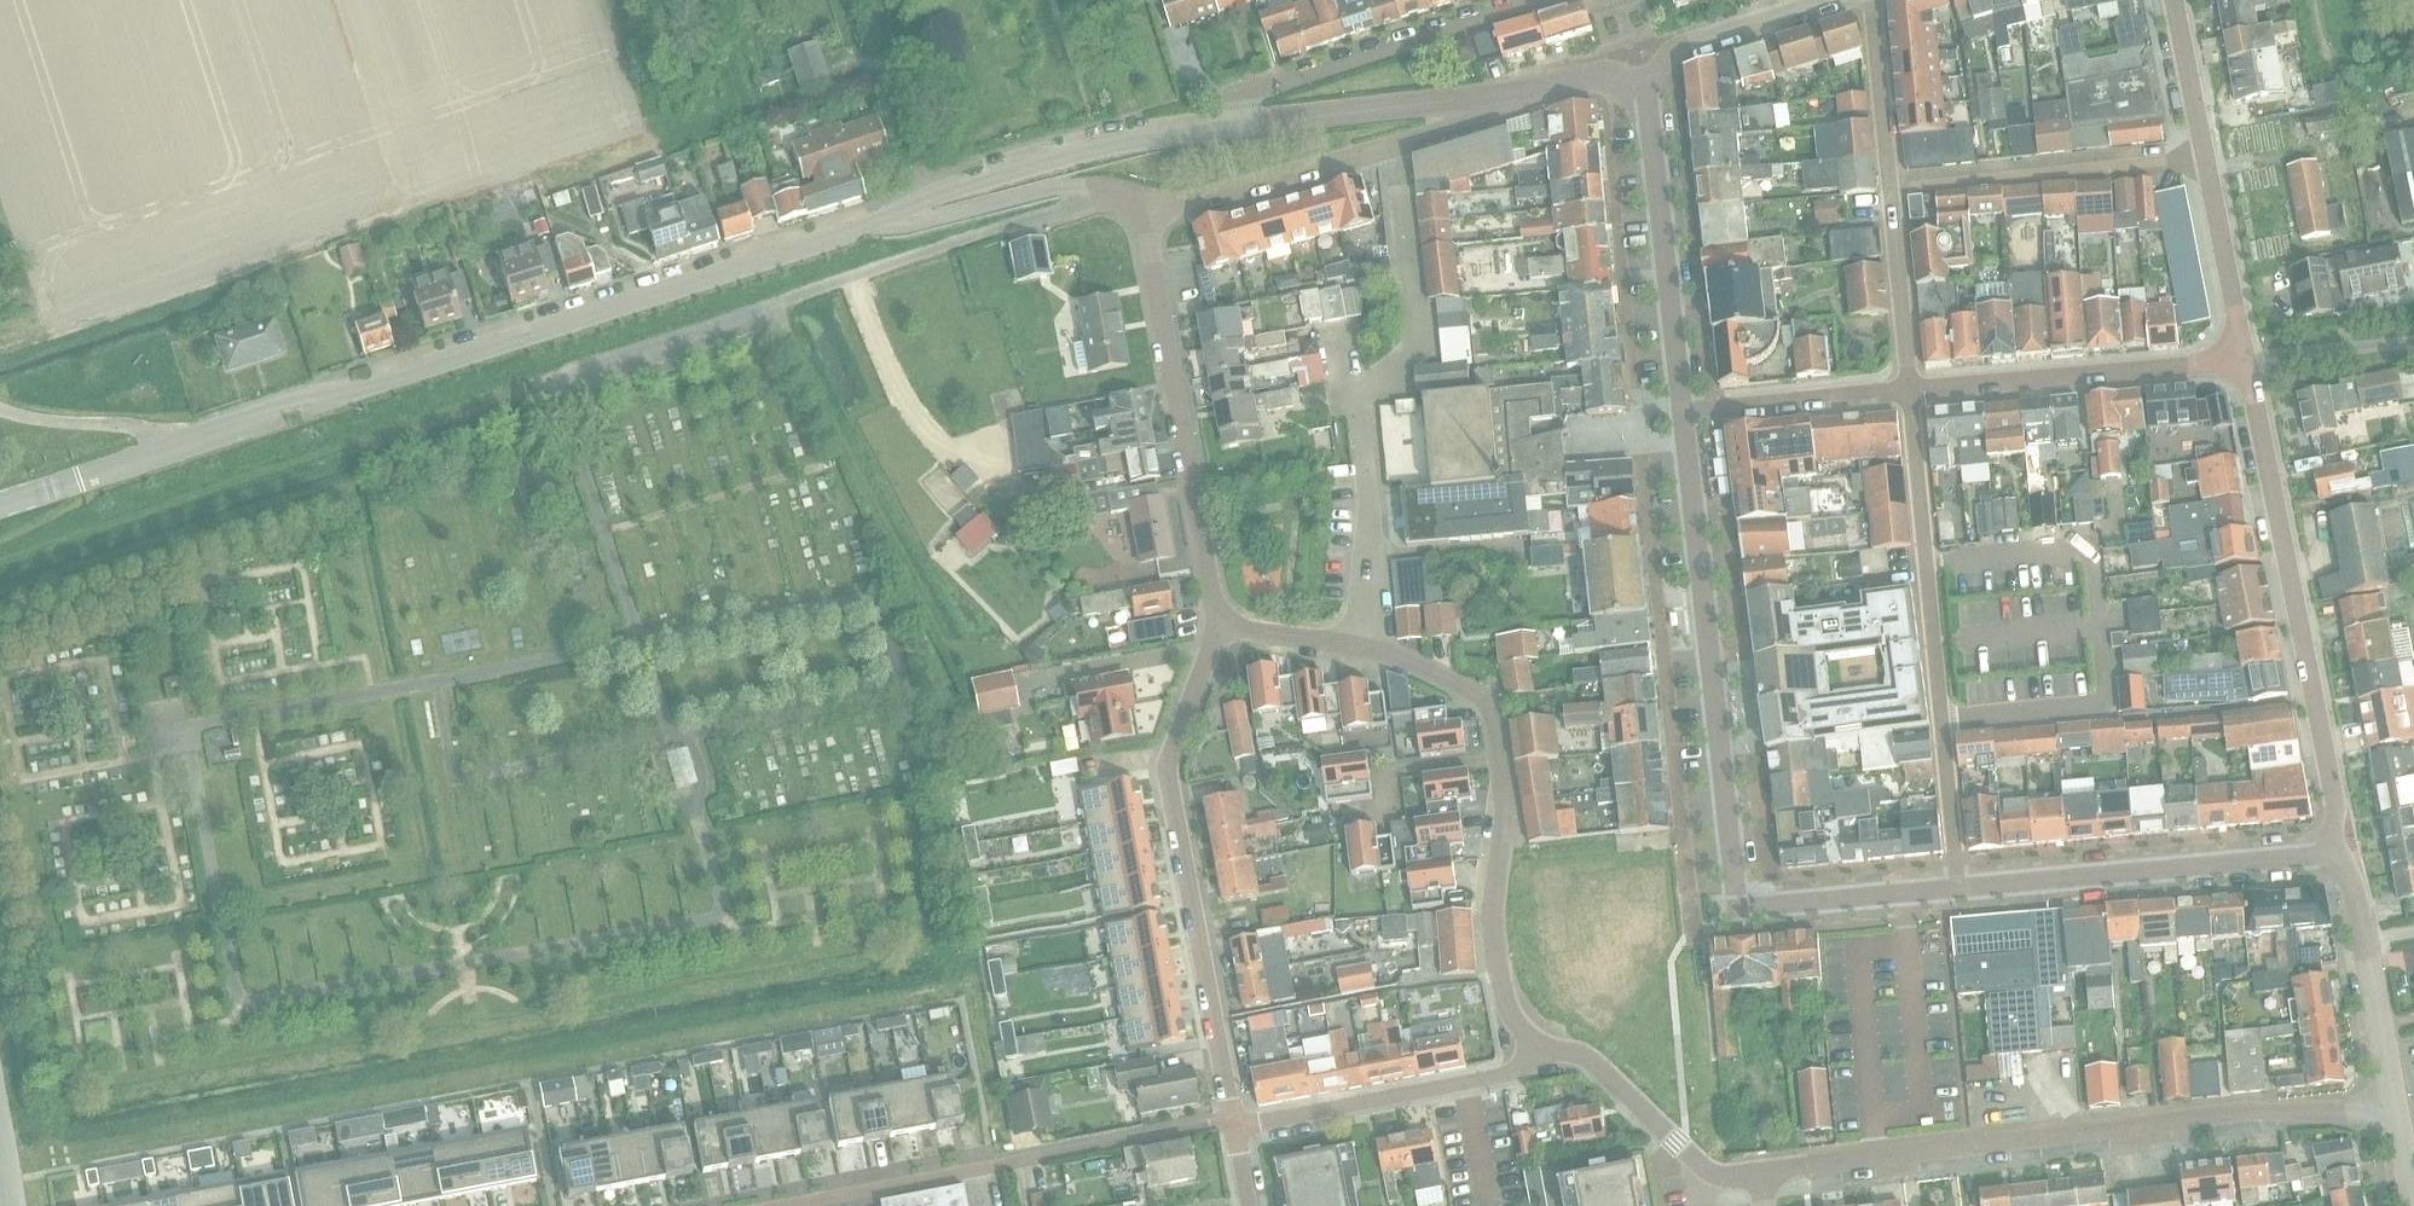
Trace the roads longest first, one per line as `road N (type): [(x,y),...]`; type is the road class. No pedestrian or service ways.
road 1 (tertiary): [(0,502),(877,222)]
road 2 (residential): [(1541,1045),(1508,1005),(1496,954),(1492,911),(1507,798),(1496,717),(1485,697),(1396,654),(1218,622)]
road 3 (residential): [(1761,1174),(2248,1112),(2395,1114)]
road 4 (residential): [(549,378),(1098,190)]
road 5 (residential): [(1218,622),(1166,775),(1234,1124)]
road 6 (residential): [(2322,855),(2335,805),(2246,358)]
road 7 (residential): [(1958,887),(1908,388)]
road 8 (tertiary): [(1737,907),(1682,411)]
road 9 (residential): [(803,1205),(1234,1124)]
road 10 (residential): [(1218,622),(1143,205)]
road 11 (track): [(774,304),(846,457),(955,653)]
road 12 (residential): [(1143,205),(1187,204),(1395,144),(1487,112),(1492,94)]
road 13 (tertiary): [(1958,887),(2322,855)]
road 14 (tertiary): [(877,222),(985,178),(1222,125)]
road 15 (residential): [(1222,125),(1239,98),(1532,0)]
road 16 (residential): [(1908,388),(2246,358)]
road 17 (tertiary): [(1682,411),(1648,114),(1638,90)]
road 18 (residential): [(1234,1124),(1500,1074),(1541,1045)]
road 19 (residential): [(1892,189),(2206,161)]
road 20 (tertiary): [(2395,1114),(2350,886),(2322,855)]
road 21 (tertiary): [(1222,125),(1492,94)]
road 22 (residential): [(1761,1174),(1707,1168),(1597,1065),(1541,1045)]
road 23 (residential): [(1682,411),(1908,388)]
road 24 (residential): [(1098,190),(1055,186),(934,218),(877,222)]
road 25 (tertiary): [(1737,907),(1958,887)]
road 26 (residential): [(1638,90),(1682,48),(1833,0)]
road 27 (residential): [(2246,358),(2206,161)]
road 28 (residential): [(1908,388),(1892,189)]
road 29 (residential): [(1892,189),(1870,0)]
road 30 (residential): [(2206,161),(2174,0)]
road 31 (tertiary): [(1492,94),(1608,76),(1638,90)]

